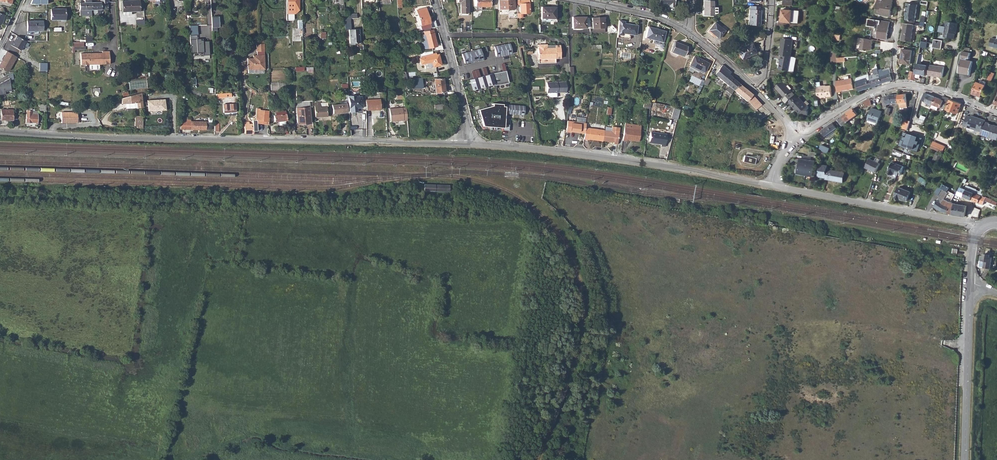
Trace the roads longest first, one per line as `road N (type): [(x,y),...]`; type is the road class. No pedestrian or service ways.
road 1 (tertiary): [(467,145),(0,131)]
road 2 (tertiary): [(769,186),(603,157),(467,145)]
road 3 (tertiary): [(979,229),(769,186)]
road 4 (tertiary): [(965,459),(970,282)]

